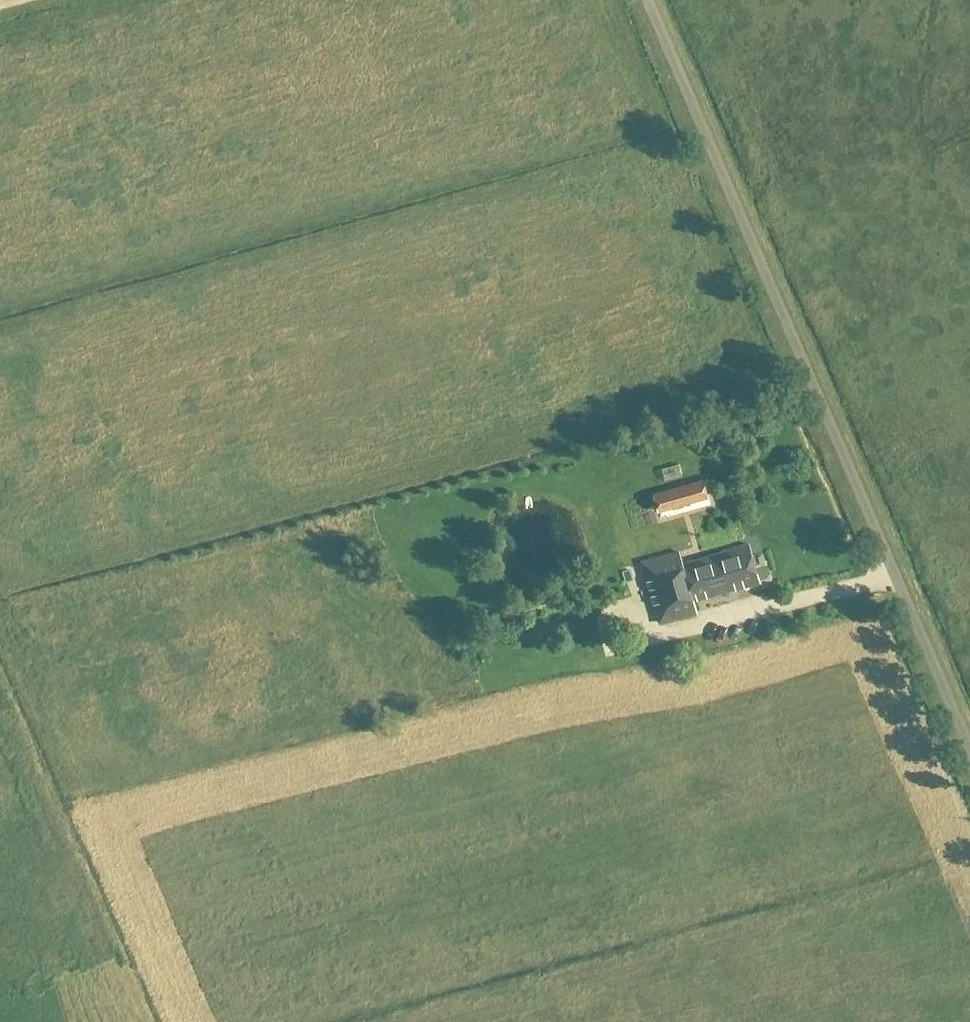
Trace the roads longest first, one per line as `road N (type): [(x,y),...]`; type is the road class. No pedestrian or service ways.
road 1 (unclassified): [(969,753),(646,0)]

